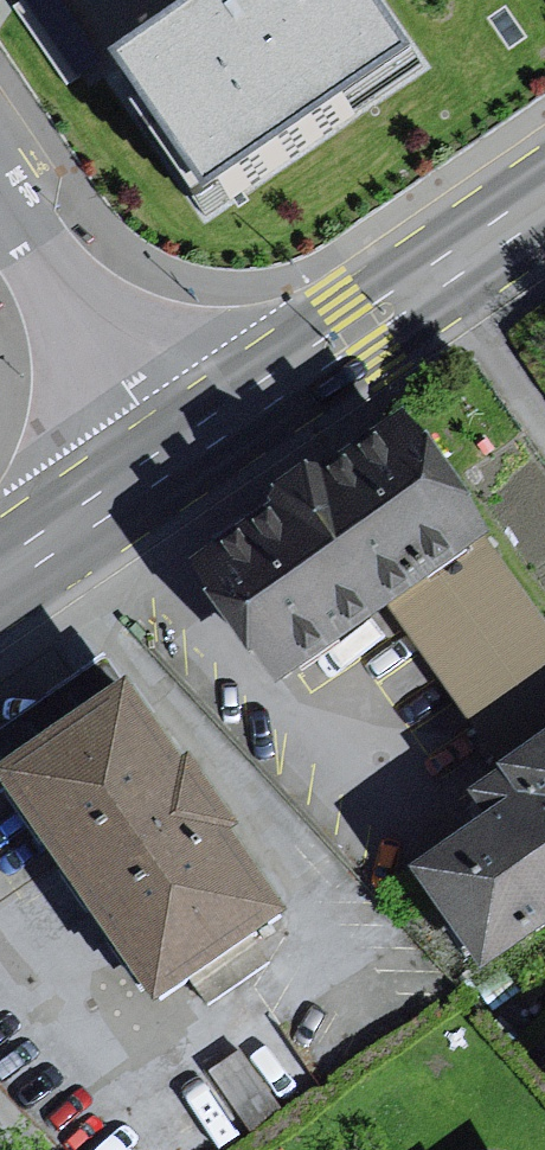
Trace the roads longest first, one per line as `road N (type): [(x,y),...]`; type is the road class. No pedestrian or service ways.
road 1 (primary): [(173,458),(544,206)]
road 2 (tertiary): [(0,196),(173,458)]
road 3 (primary): [(0,577),(173,458)]

